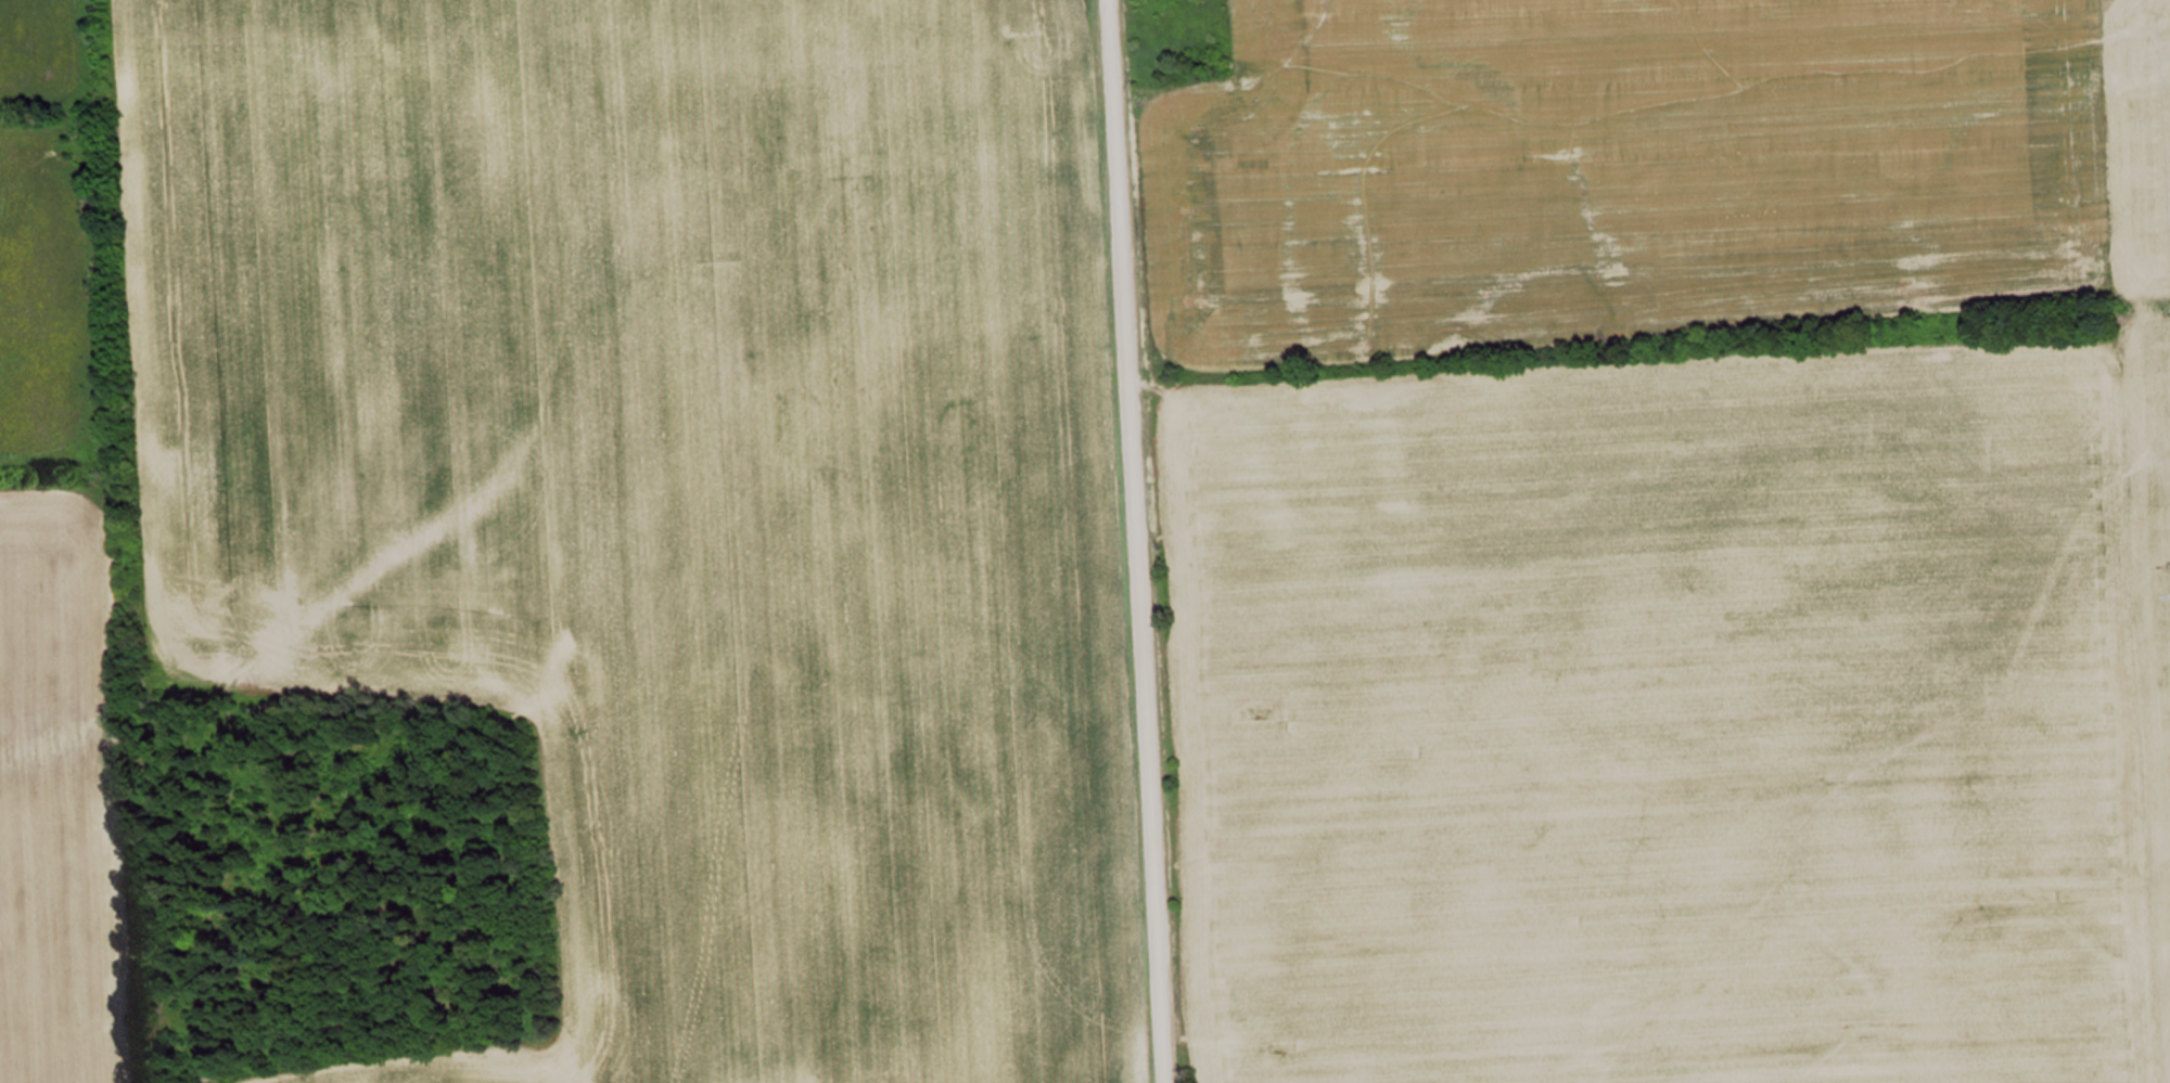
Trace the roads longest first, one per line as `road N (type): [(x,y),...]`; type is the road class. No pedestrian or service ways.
road 1 (residential): [(1159,1082),(1104,0)]

